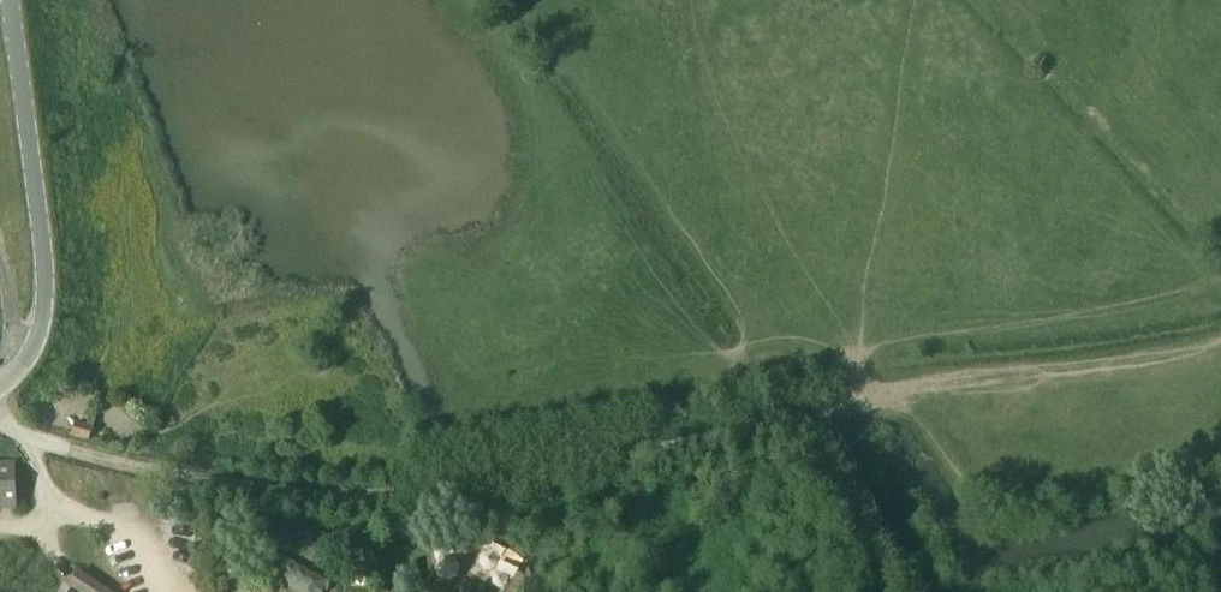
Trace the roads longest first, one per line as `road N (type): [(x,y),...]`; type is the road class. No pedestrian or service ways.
road 1 (track): [(70,449),(289,490),(358,493),(521,475),(833,413)]
road 2 (tertiary): [(0,388),(36,345),(47,309),(12,0)]
road 3 (track): [(833,413),(937,383),(1220,346)]

